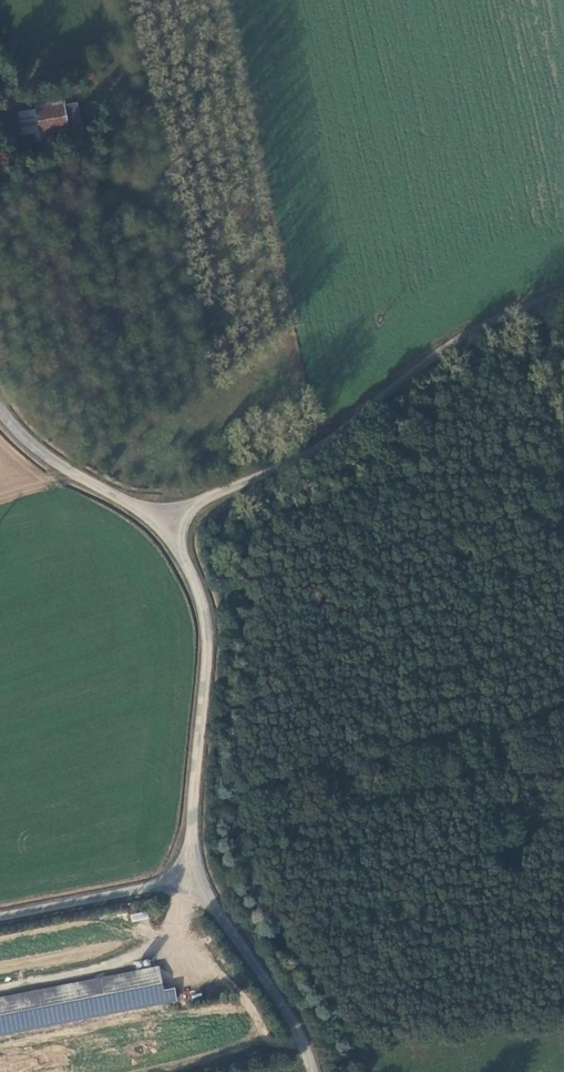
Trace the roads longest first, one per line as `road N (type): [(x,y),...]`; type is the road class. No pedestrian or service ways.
road 1 (unclassified): [(563,290),(438,349),(321,442),(190,506),(167,528)]
road 2 (unclassified): [(167,528),(204,605),(194,874)]
road 3 (unclassified): [(313,1071),(297,1028),(194,874)]
road 4 (unclassified): [(0,410),(29,442),(167,528)]
road 5 (unclassified): [(194,874),(0,915)]

